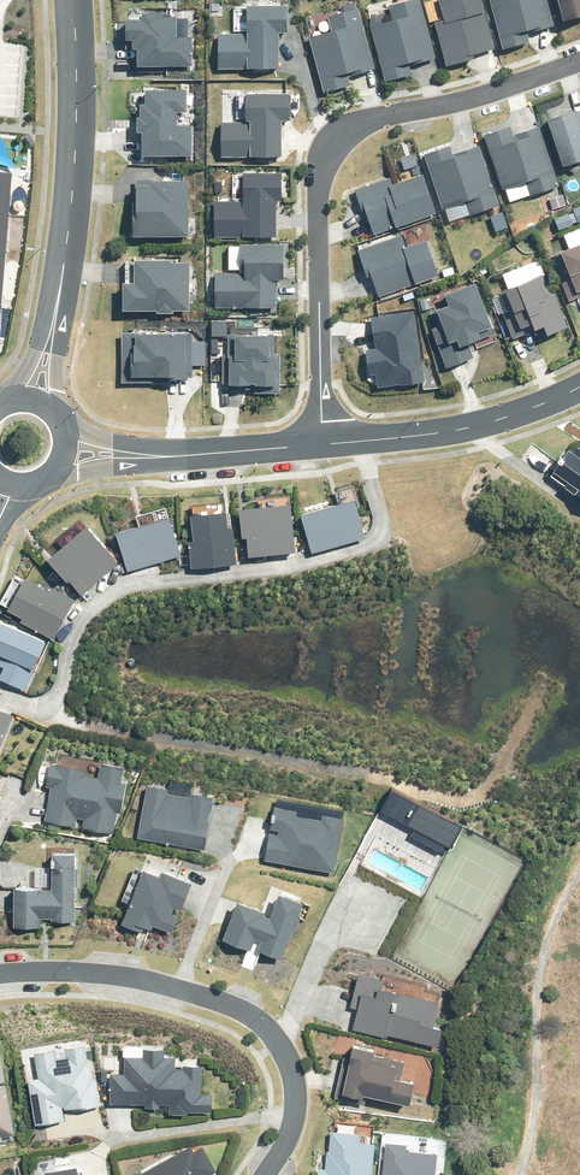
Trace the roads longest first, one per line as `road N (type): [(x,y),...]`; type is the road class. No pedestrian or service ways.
road 1 (residential): [(324,442),(317,251),(324,156),(363,124),(458,103),(579,59)]
road 2 (residential): [(0,693),(38,708),(53,702),(82,620),(121,588),(301,563),(372,542),(382,523),(364,439)]
road 3 (track): [(47,706),(385,777)]
road 4 (residential): [(281,1046),(244,1010),(154,984),(105,975),(0,975)]
road 5 (tertiary): [(64,271),(78,111),(74,0)]
road 6 (residential): [(579,384),(442,430),(364,439)]
road 7 (residential): [(281,1046),(357,891)]
road 8 (residential): [(195,455),(46,480)]
road 9 (tertiary): [(64,271),(60,414)]
road 10 (residential): [(265,1174),(296,1113),(294,1078),(281,1046)]
road 11 (tertiary): [(15,396),(64,271)]
road 12 (residential): [(67,428),(195,455)]
road 13 (residential): [(324,442),(195,455)]

